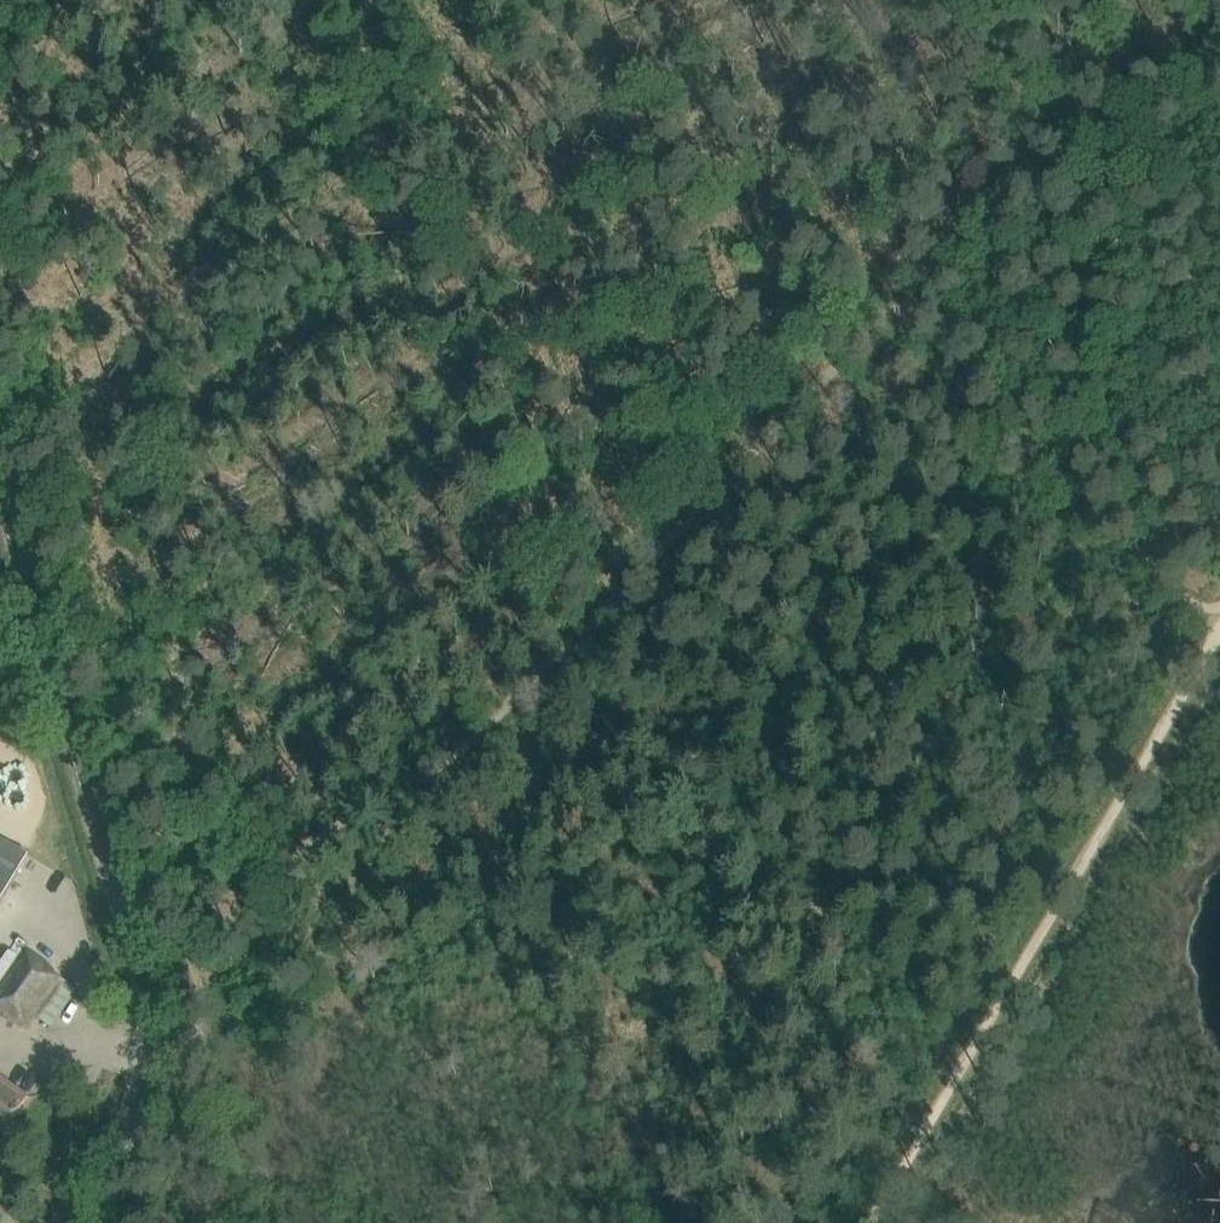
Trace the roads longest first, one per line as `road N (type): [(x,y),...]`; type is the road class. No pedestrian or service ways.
road 1 (tertiary): [(65,1222),(129,1121),(149,1048),(145,995),(0,478)]
road 2 (track): [(1219,626),(868,1222)]

